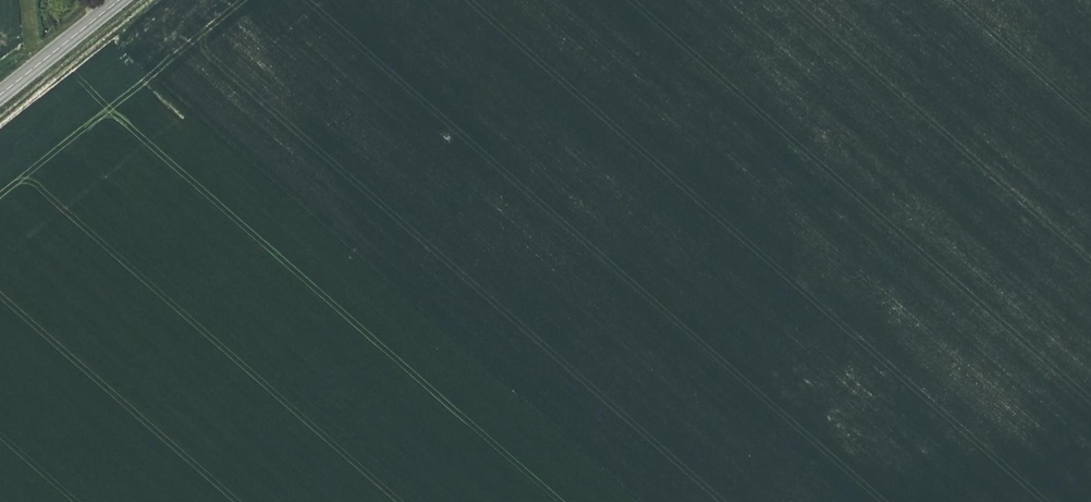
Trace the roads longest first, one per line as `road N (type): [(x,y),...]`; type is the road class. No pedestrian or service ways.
road 1 (track): [(0,123),(149,0)]
road 2 (secondary): [(0,95),(119,0)]

